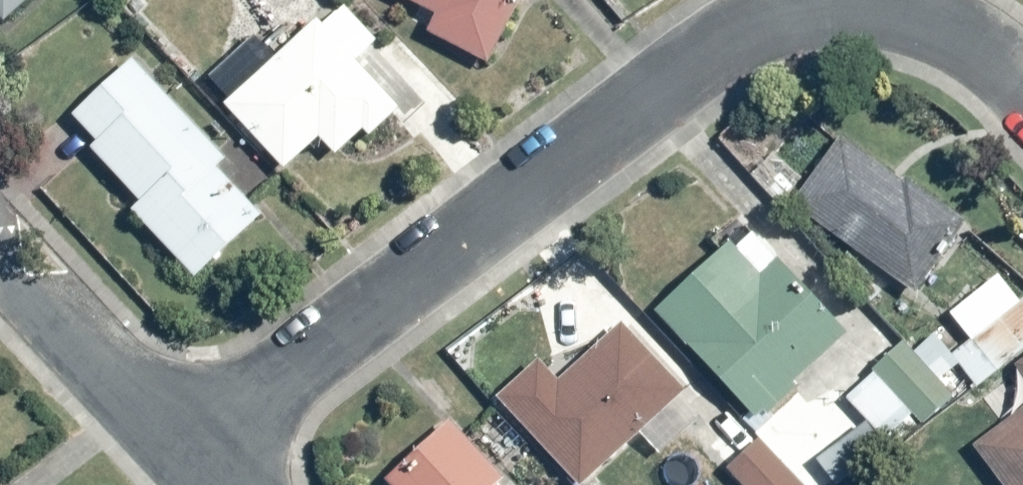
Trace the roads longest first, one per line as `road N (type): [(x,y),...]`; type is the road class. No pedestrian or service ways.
road 1 (residential): [(140,426),(693,14),(724,0)]
road 2 (residential): [(140,426),(0,272)]
road 3 (residential): [(894,0),(976,52),(1022,103)]

